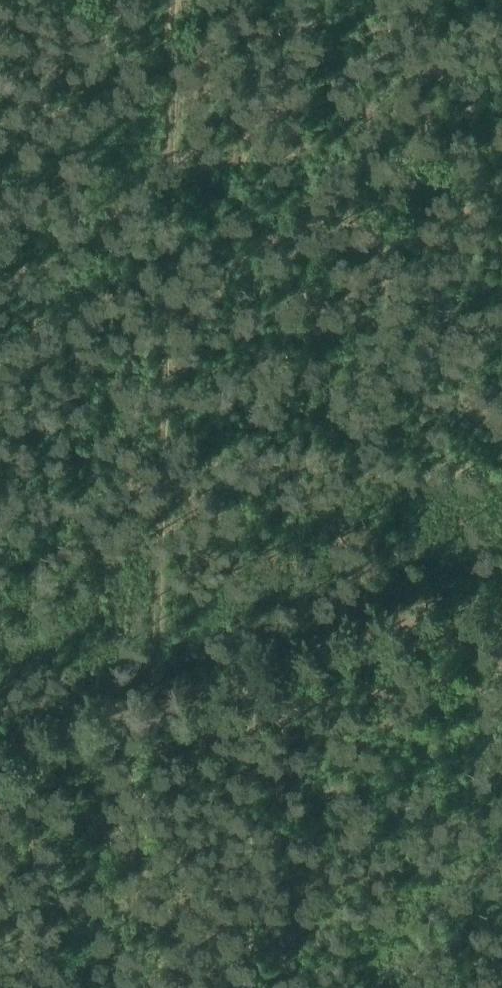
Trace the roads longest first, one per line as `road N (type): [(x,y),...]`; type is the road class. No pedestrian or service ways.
road 1 (track): [(177,0),(170,352),(149,709)]
road 2 (track): [(0,756),(501,594)]
road 3 (track): [(243,987),(248,676)]

